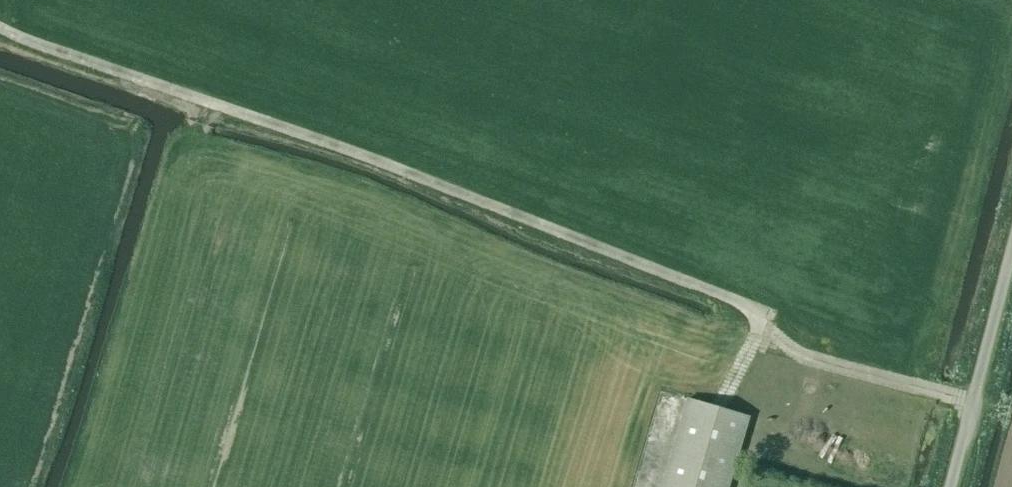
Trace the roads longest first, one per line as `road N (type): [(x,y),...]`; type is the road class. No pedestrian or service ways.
road 1 (unclassified): [(950,486),(1011,246)]

